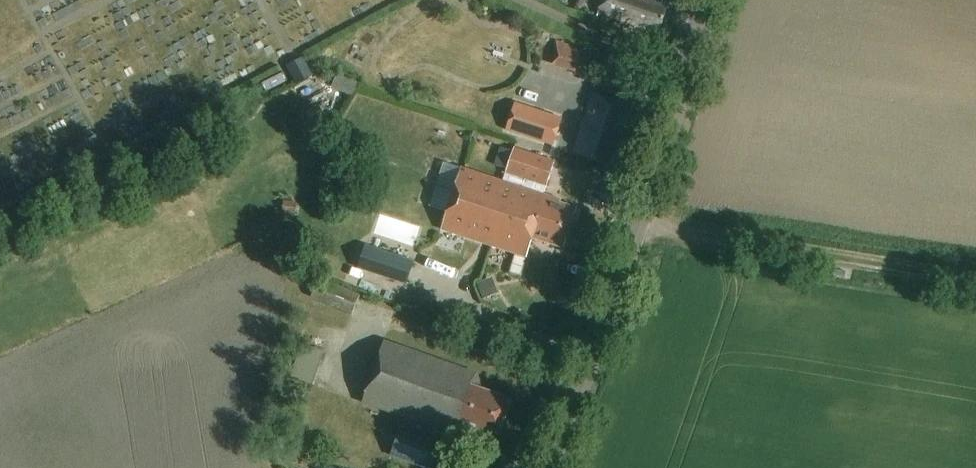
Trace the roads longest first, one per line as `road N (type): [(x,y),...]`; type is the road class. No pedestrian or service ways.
road 1 (tertiary): [(556,467),(702,0)]
road 2 (track): [(638,226),(975,278)]

